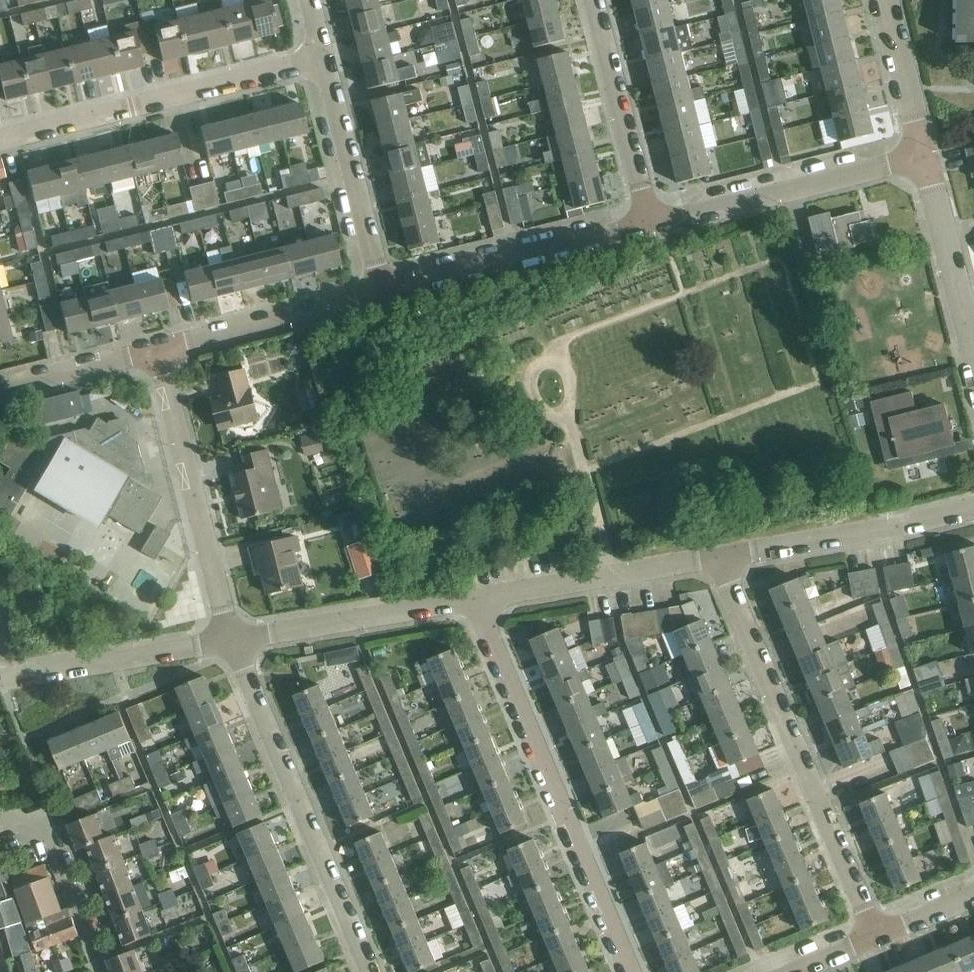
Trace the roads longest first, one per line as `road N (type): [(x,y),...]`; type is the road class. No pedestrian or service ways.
road 1 (residential): [(877,935),(717,556)]
road 2 (residential): [(473,597),(630,971)]
road 3 (residential): [(373,971),(232,637)]
road 4 (residential): [(0,140),(323,61)]
road 5 (residential): [(232,637),(154,347)]
road 6 (residential): [(651,220),(924,150)]
road 7 (residential): [(383,288),(651,220)]
road 8 (residential): [(717,556),(973,507)]
road 9 (residential): [(473,597),(717,556)]
road 10 (residential): [(232,637),(473,597)]
road 11 (residential): [(154,347),(383,288)]
road 12 (residential): [(0,682),(232,637)]
road 13 (residential): [(323,61),(383,288)]
road 14 (residential): [(651,220),(595,0)]
road 15 (residential): [(101,971),(49,824),(29,815),(0,819)]
road 16 (residential): [(973,350),(924,150)]
road 17 (residential): [(154,347),(0,386)]
road 18 (residential): [(924,150),(884,0)]

